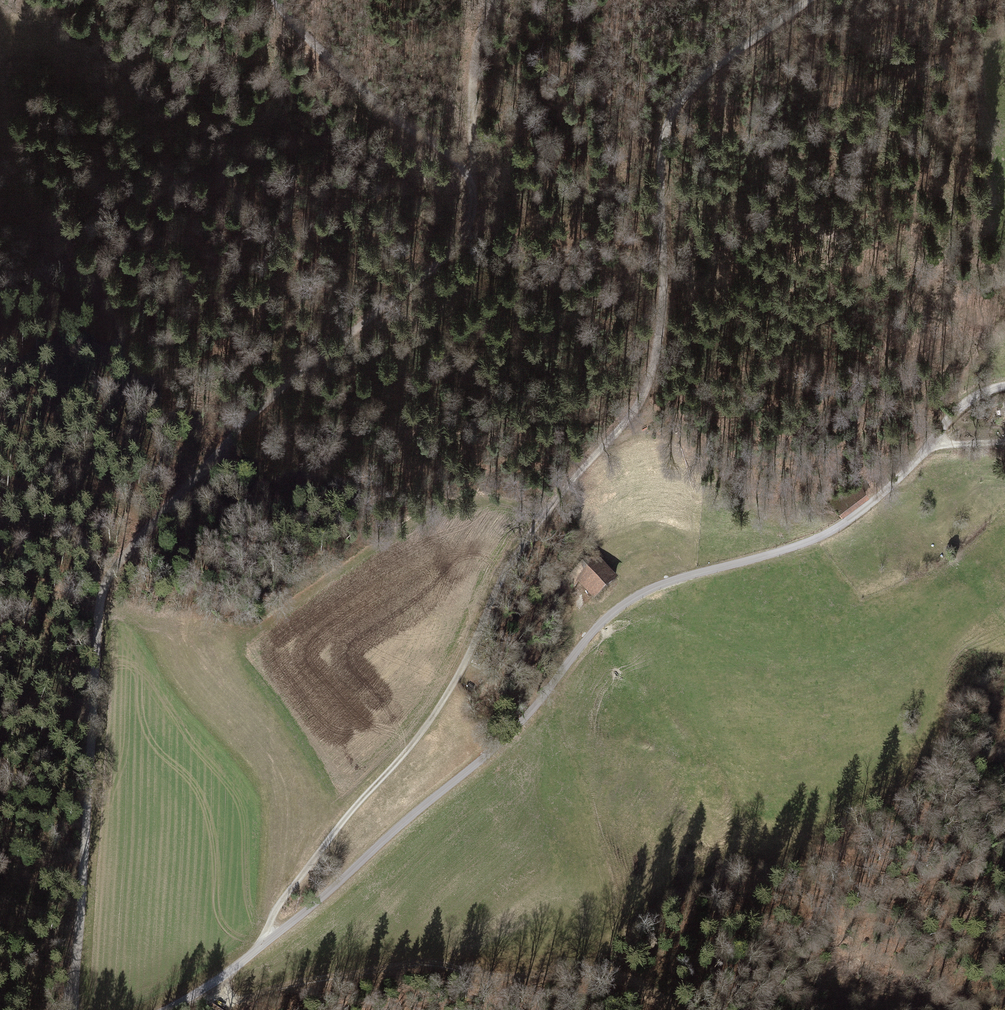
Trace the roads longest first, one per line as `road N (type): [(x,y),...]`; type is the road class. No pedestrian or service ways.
road 1 (track): [(276,0),(296,29),(394,121),(473,179),(470,244),(307,369),(128,557),(102,596),(81,919),(71,991),(58,1009)]
road 2 (track): [(270,939),(276,912),(451,685),(509,567),(650,387),(667,326),(667,151),(692,89),(811,0)]
road 3 (unclassified): [(167,1009),(326,895),(522,722),(618,607),(666,583),(821,538),(898,482),(955,413),(1004,387)]
road 4 (track): [(197,994),(220,1005),(417,964),(503,978),(595,968),(621,976),(666,1009)]
road 5 (track): [(473,179),(470,90),(492,0)]

